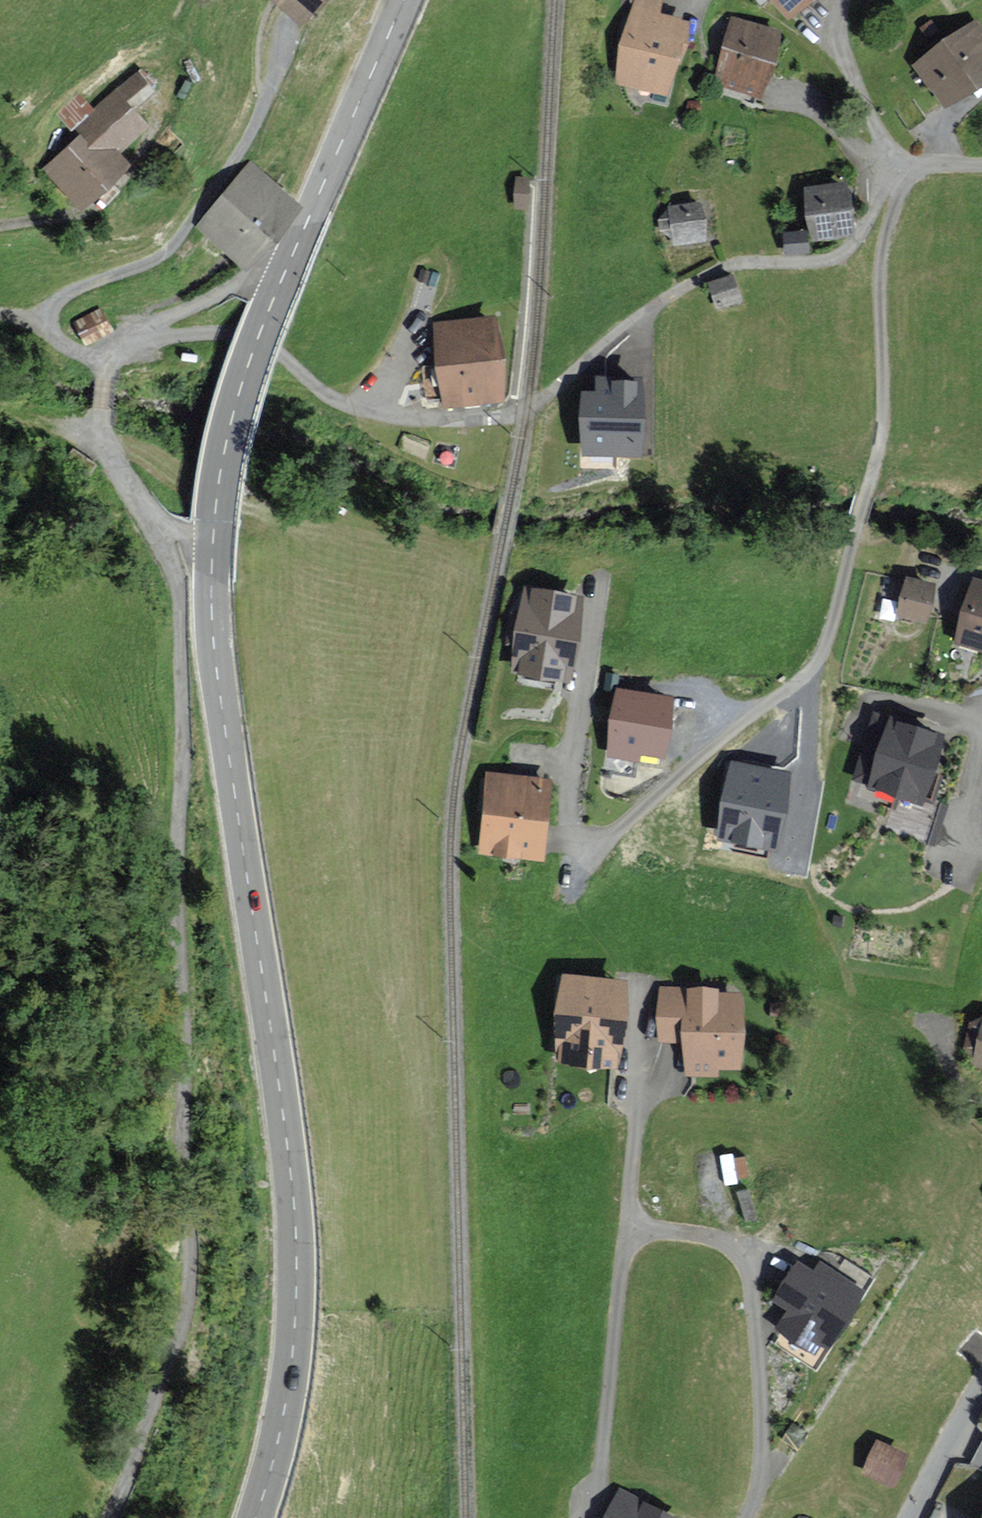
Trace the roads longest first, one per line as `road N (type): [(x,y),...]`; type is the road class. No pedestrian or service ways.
road 1 (unclassified): [(112,1517),(184,1314),(189,1258),(178,852),(184,732),(180,618),(164,531)]
road 2 (secondary): [(257,1517),(292,1363),(295,1204),(213,651),(212,553)]
road 3 (residential): [(134,340),(246,336),(350,406),(421,421),(512,415),(541,401),(648,309),(712,273),(846,251),(901,174)]
road 4 (residential): [(612,834),(822,660),(879,442),(881,264),(902,197),(901,174)]
road 5 (residential): [(290,30),(237,156),(173,244),(59,298),(37,327)]
road 6 (residential): [(629,1229),(705,1236),(745,1263),(760,1416),(757,1489),(747,1517)]
road 7 (secondary): [(283,275),(405,0)]
road 8 (secondary): [(212,553),(227,438),(283,275)]
road 9 (residential): [(638,988),(629,1229)]
road 10 (residential): [(629,1229),(597,1463)]
road 11 (residential): [(907,172),(842,54),(844,0)]
road 12 (residential): [(105,368),(109,447),(164,531)]
road 13 (residential): [(283,275),(263,271),(134,340)]
road 14 (residential): [(133,168),(80,215),(0,227)]
road 15 (unclassified): [(981,1395),(911,1517)]

